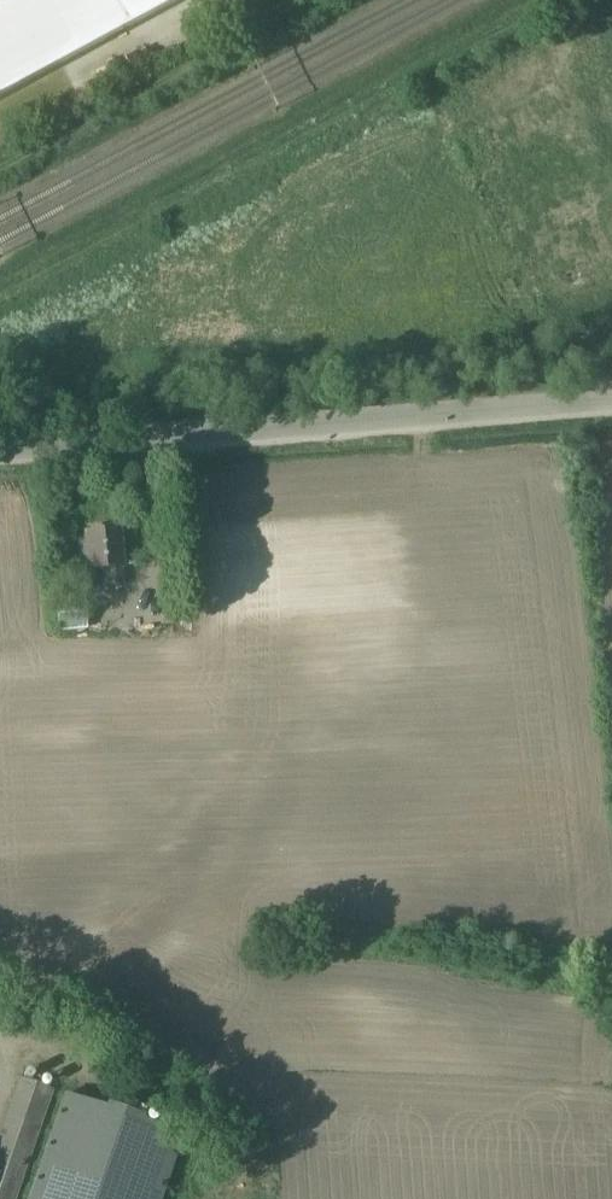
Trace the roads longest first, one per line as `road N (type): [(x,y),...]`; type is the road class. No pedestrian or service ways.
road 1 (tertiary): [(0,453),(611,401)]

